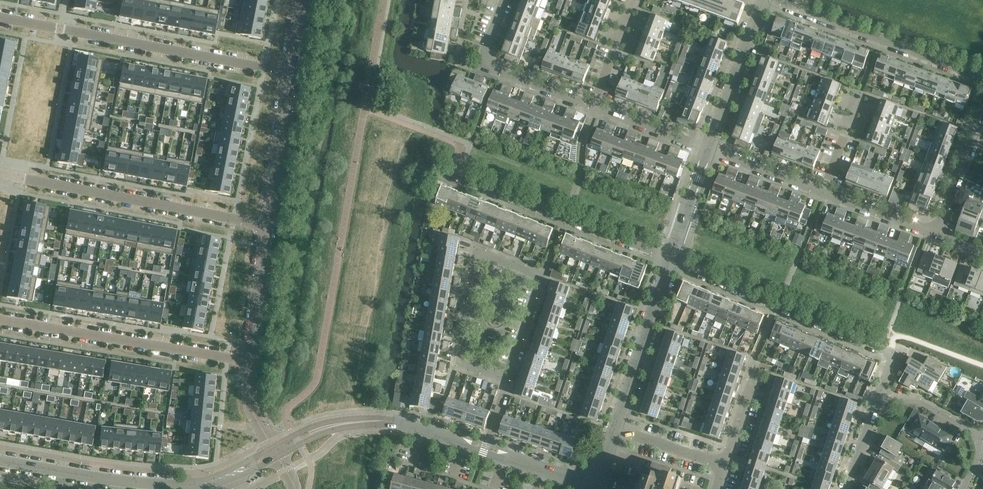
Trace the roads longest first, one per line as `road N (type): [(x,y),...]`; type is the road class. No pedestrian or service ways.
road 1 (residential): [(290,73),(0,18)]
road 2 (residential): [(879,398),(891,365),(886,353),(670,258)]
road 3 (residential): [(0,173),(267,224)]
road 4 (residential): [(251,361),(0,319)]
road 5 (residential): [(670,258),(441,167)]
road 6 (tertiary): [(0,460),(189,484),(235,473)]
road 7 (residential): [(982,81),(771,0)]
road 8 (residential): [(594,106),(489,67),(487,47),(507,0)]
road 9 (tertiary): [(619,431),(670,258)]
road 10 (residential): [(508,379),(540,276),(481,251)]
road 11 (residential): [(481,251),(473,257),(458,355),(460,364),(508,379)]
road 12 (tertiary): [(709,150),(763,0)]
road 13 (tertiary): [(492,451),(588,477),(619,431)]
road 14 (residential): [(267,224),(290,73)]
road 15 (residential): [(251,361),(267,224)]
road 16 (residential): [(934,232),(982,109)]
road 17 (residential): [(825,192),(709,150)]
road 18 (residential): [(709,150),(594,106)]

